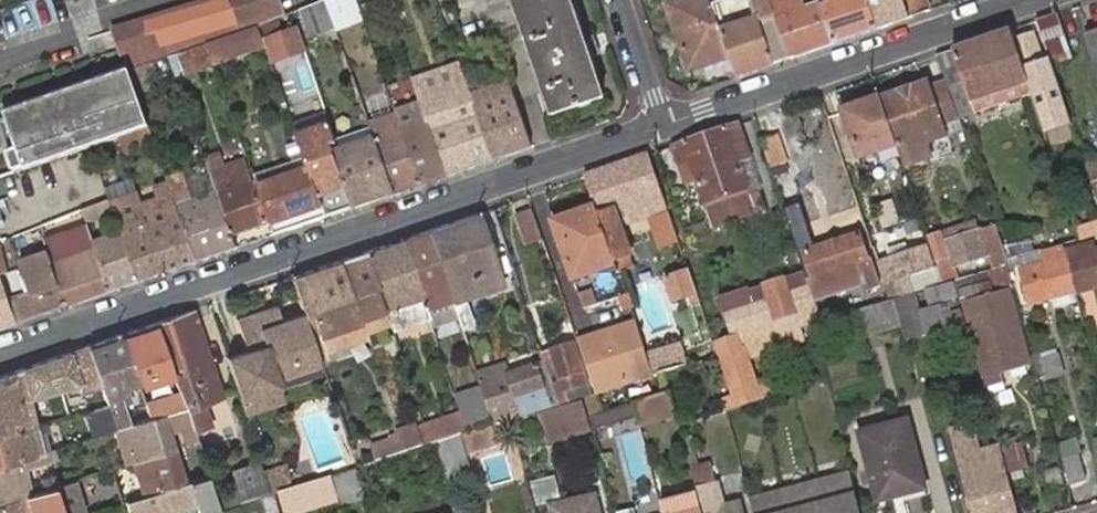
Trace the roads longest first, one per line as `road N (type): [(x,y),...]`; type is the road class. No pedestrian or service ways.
road 1 (residential): [(0,352),(668,124)]
road 2 (residential): [(668,124),(1042,0)]
road 3 (residential): [(621,0),(668,124)]

